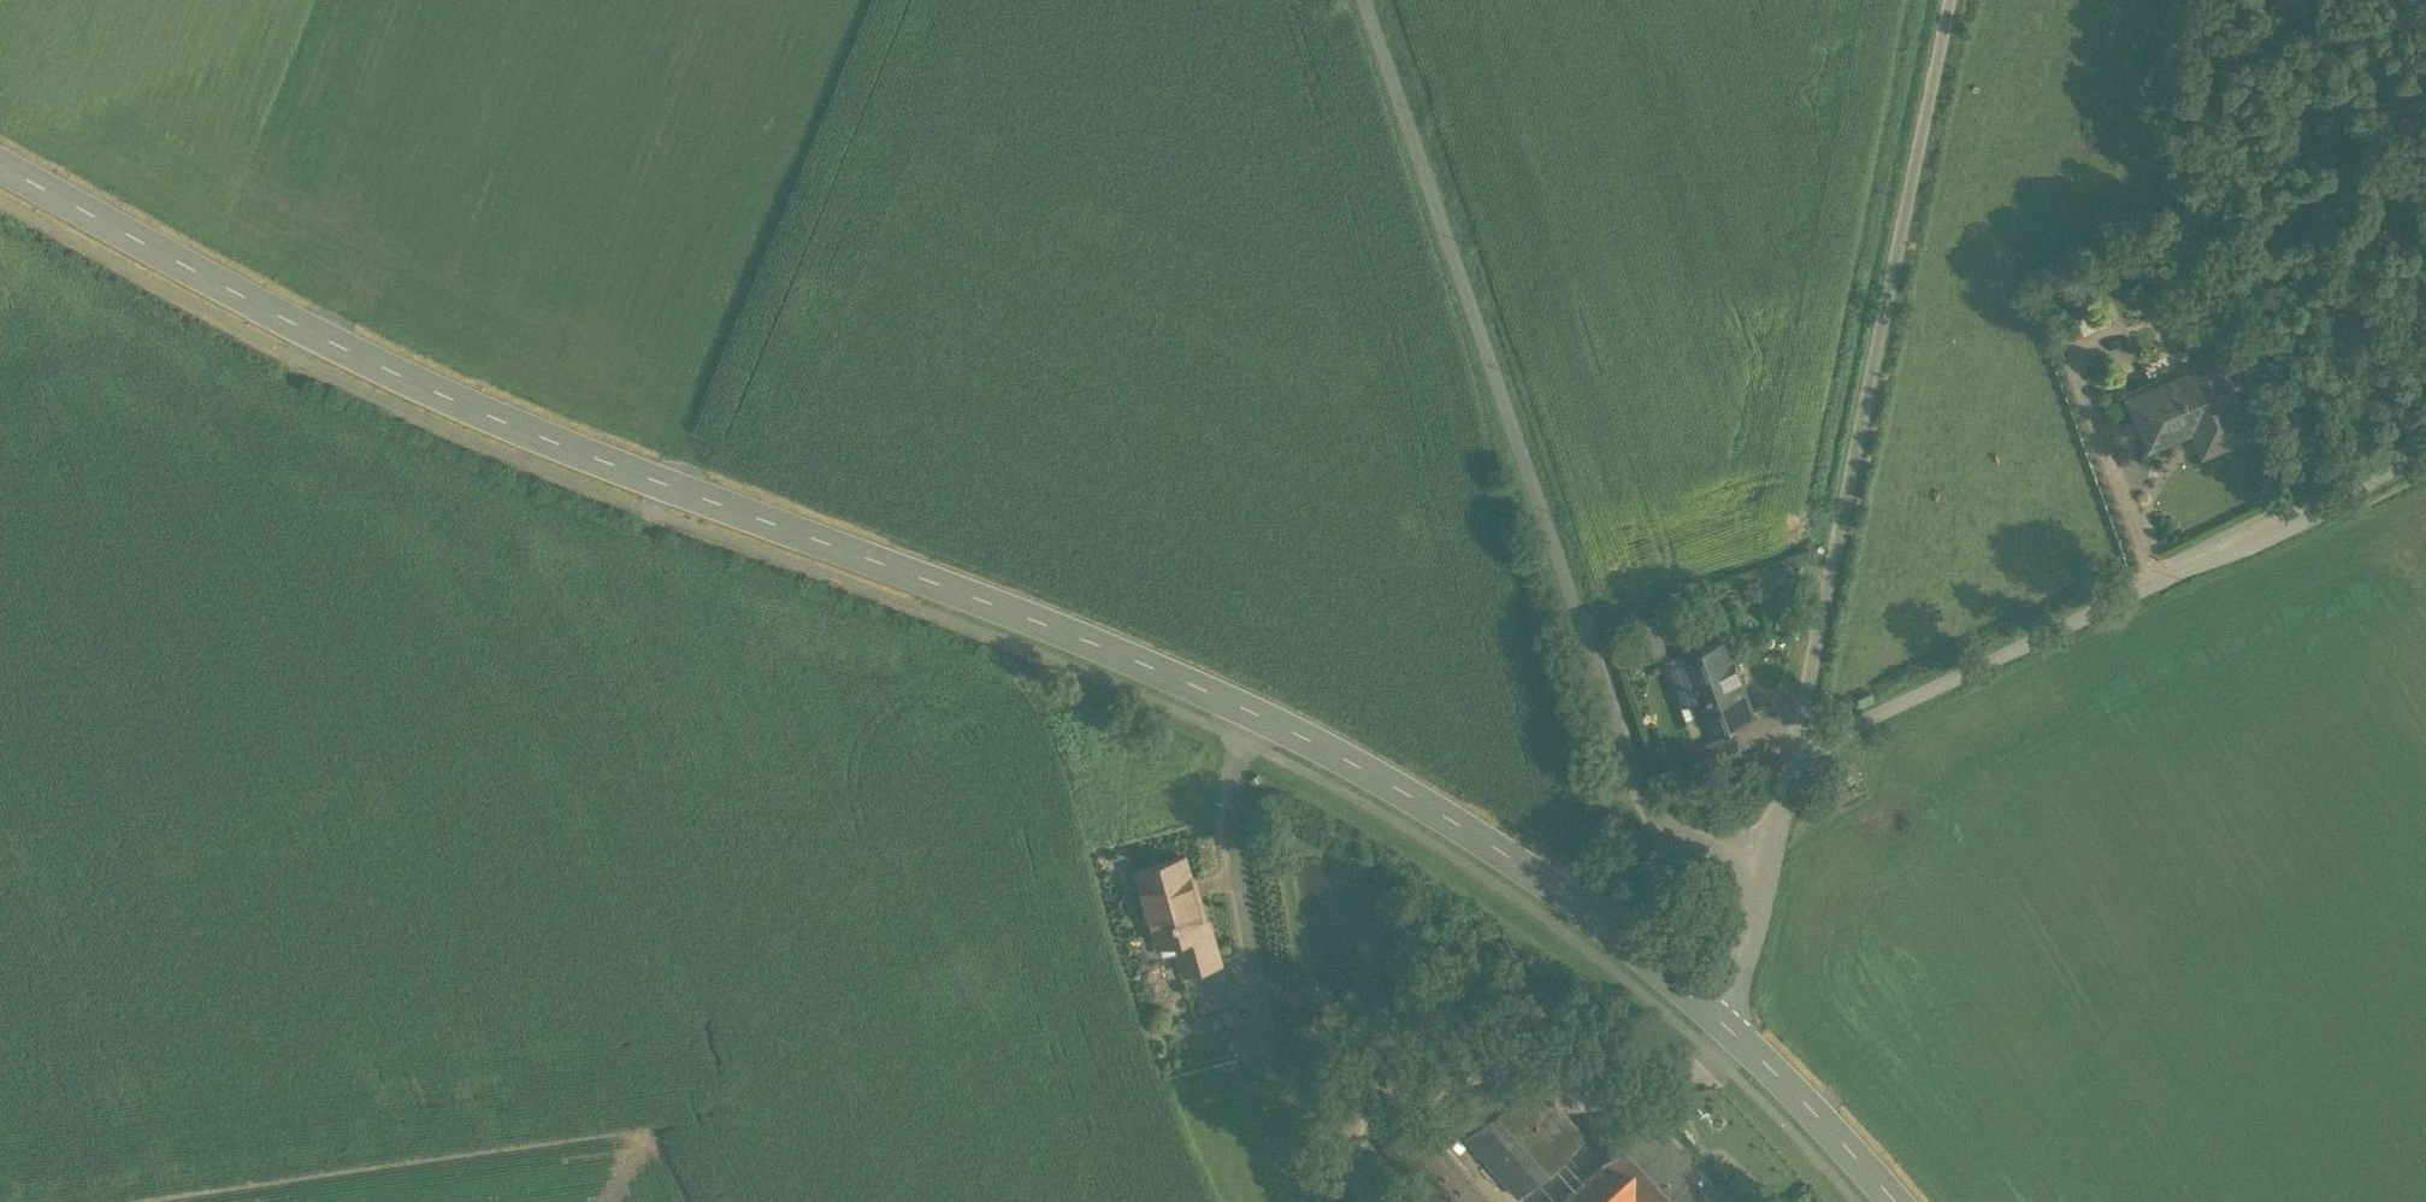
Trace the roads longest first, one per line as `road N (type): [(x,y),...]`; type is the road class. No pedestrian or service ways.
road 1 (tertiary): [(0,172),(551,442),(1153,664),(1330,750),(1454,818),(1608,927),(1735,1033)]
road 2 (unclassified): [(1768,862),(1688,834),(1641,799),(1363,0)]
road 3 (unclassified): [(1945,0),(1793,746)]
road 4 (unclassified): [(2425,442),(1793,746)]
road 5 (tertiary): [(1735,1033),(1885,1201)]
road 6 (unclassified): [(1768,862),(1735,1033)]

